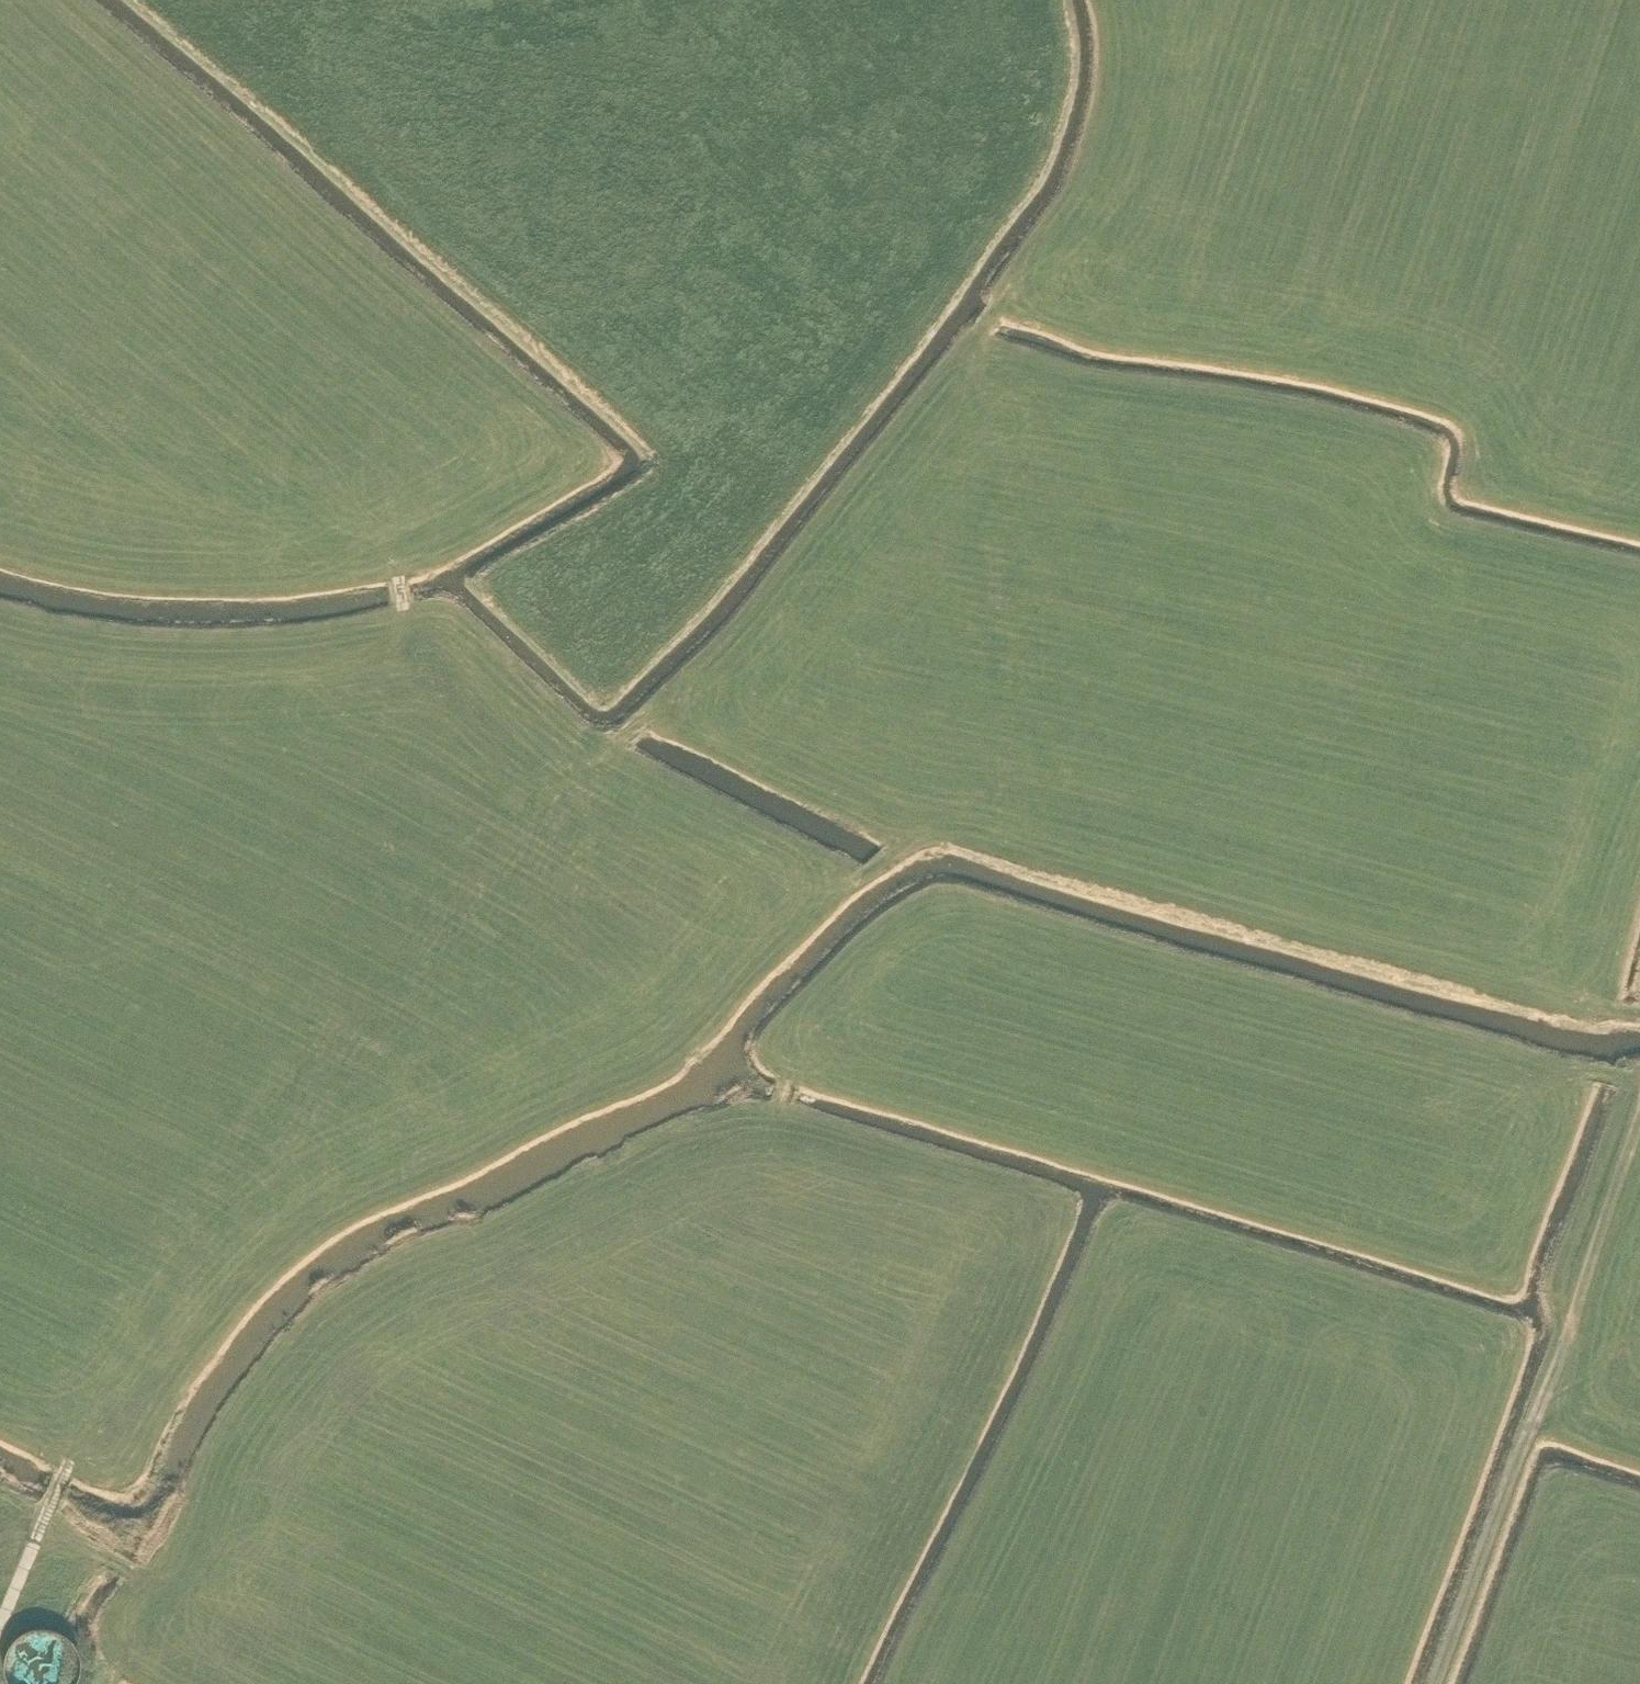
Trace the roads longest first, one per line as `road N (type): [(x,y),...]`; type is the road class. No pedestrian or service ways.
road 1 (track): [(1435,1683),(1639,1115)]
road 2 (track): [(71,1461),(0,1630)]

